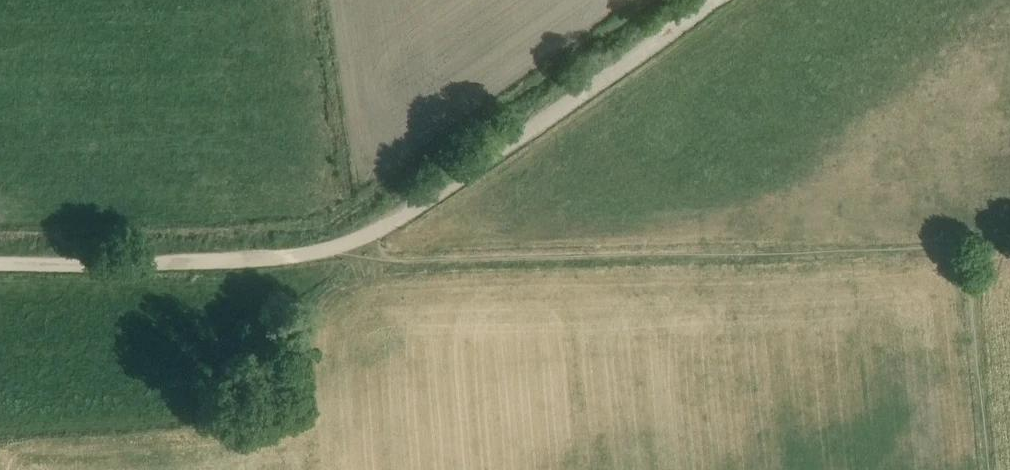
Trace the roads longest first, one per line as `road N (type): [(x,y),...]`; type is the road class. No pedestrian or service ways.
road 1 (track): [(998,469),(977,258),(969,250),(736,246),(386,259),(344,244)]
road 2 (track): [(0,261),(265,258),(351,242),(379,231),(713,0)]

